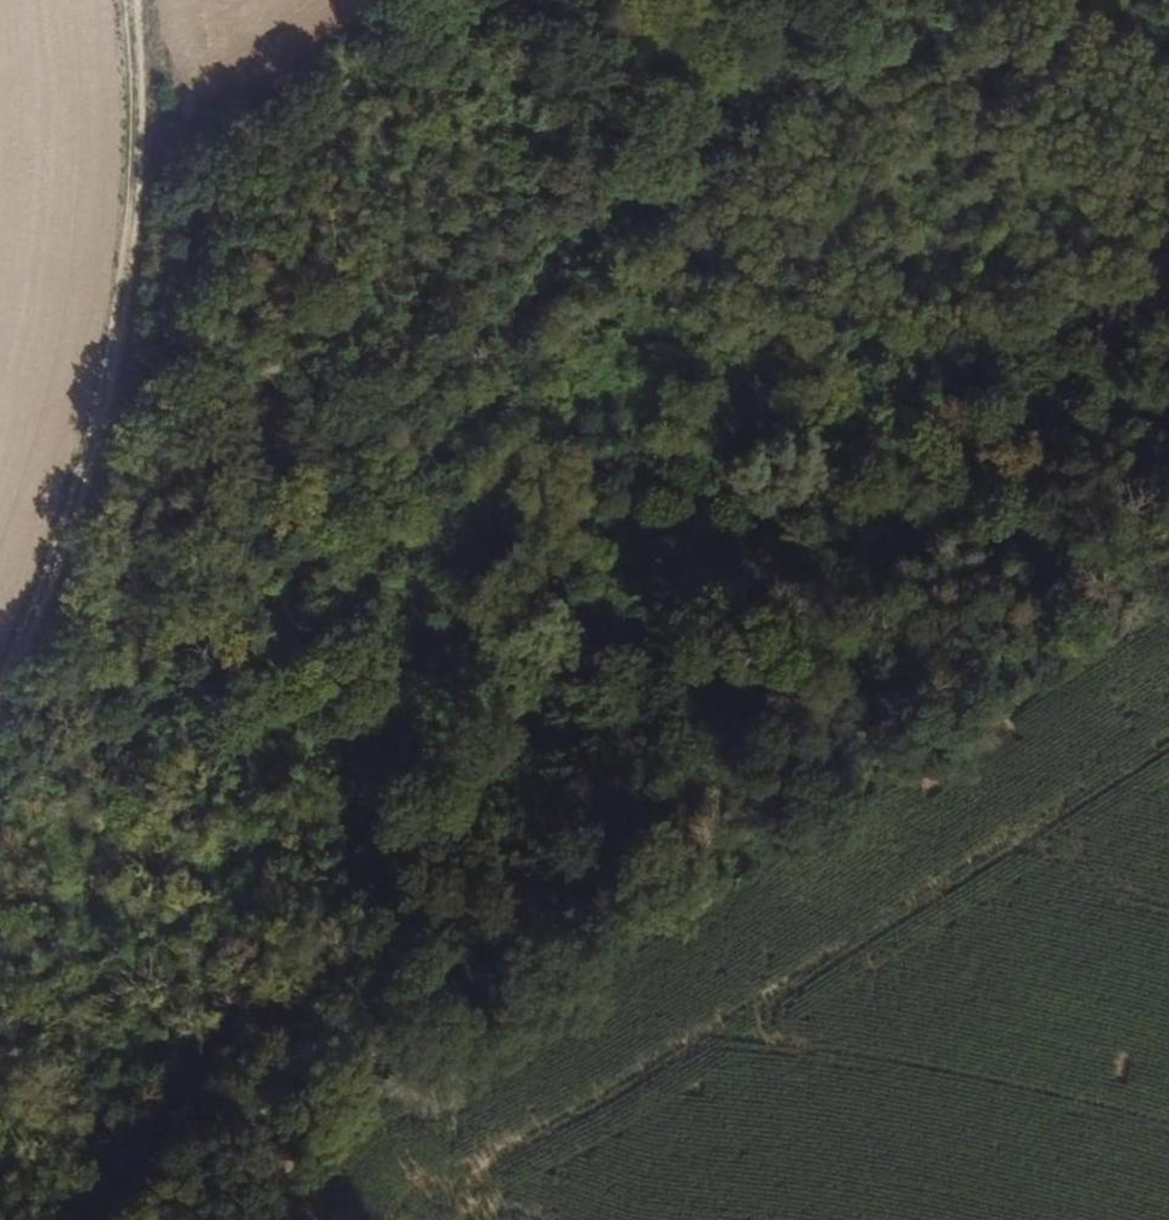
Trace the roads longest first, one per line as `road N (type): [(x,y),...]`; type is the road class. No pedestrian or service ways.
road 1 (track): [(144,0),(158,104),(156,173),(132,310),(83,512),(0,712)]

